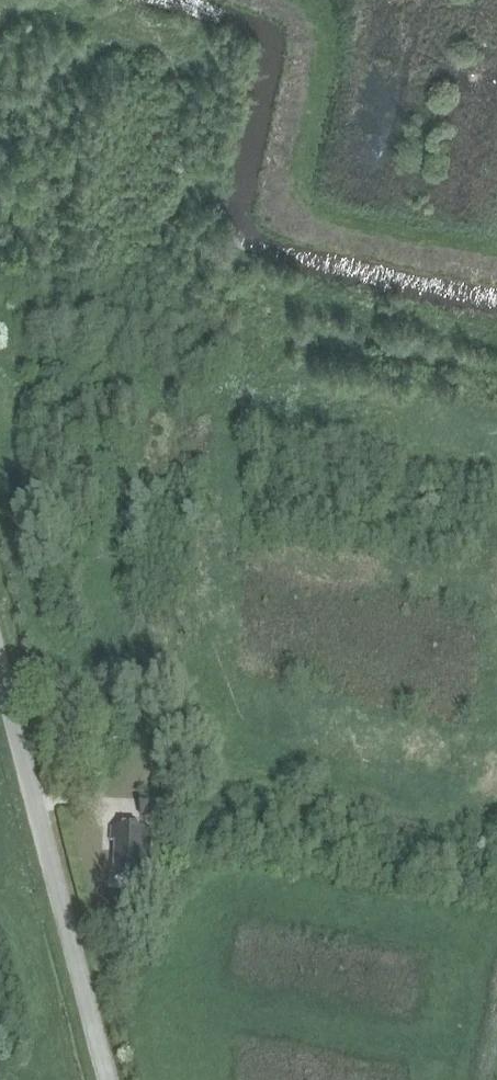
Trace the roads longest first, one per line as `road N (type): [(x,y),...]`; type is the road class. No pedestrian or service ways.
road 1 (unclassified): [(107,1079),(0,662)]

